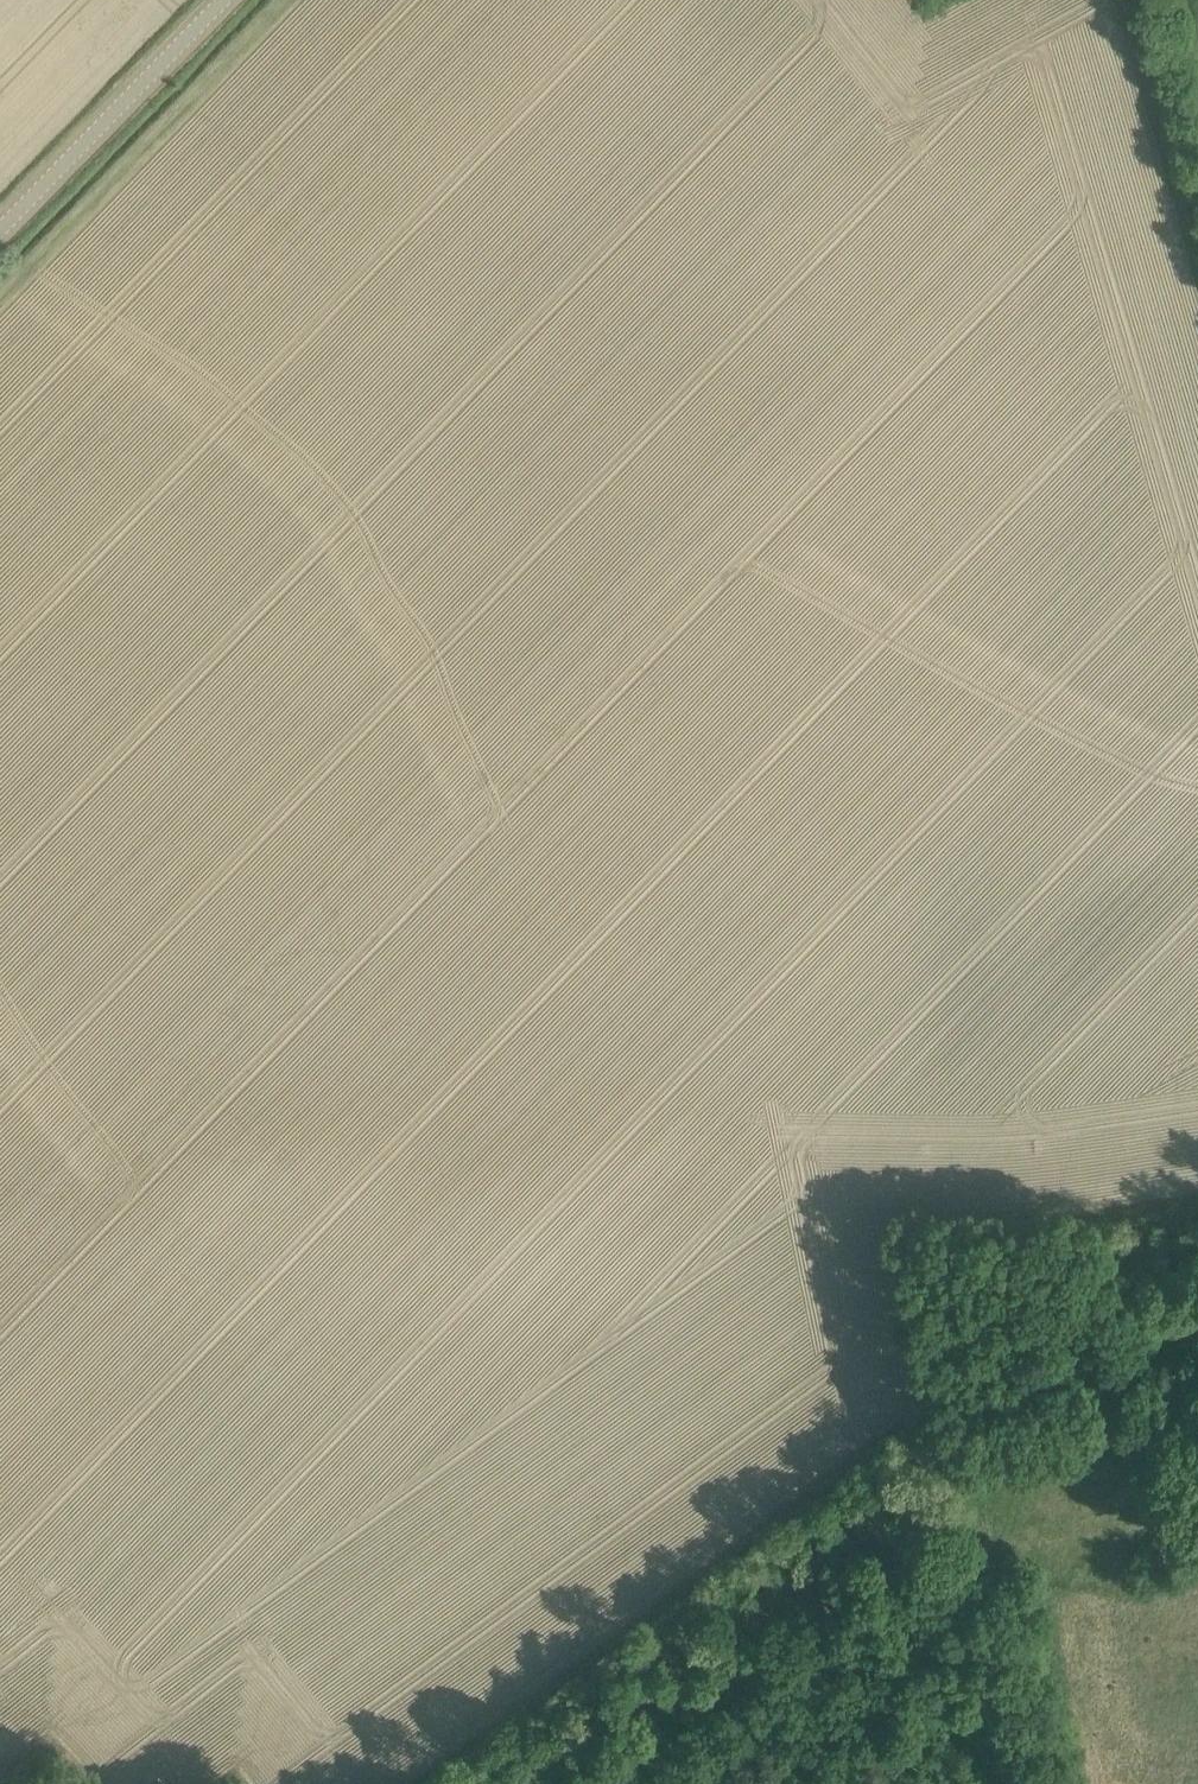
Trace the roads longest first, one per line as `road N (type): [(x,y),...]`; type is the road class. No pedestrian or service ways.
road 1 (unclassified): [(0,237),(234,0)]
road 2 (track): [(1015,1783),(963,1581)]

